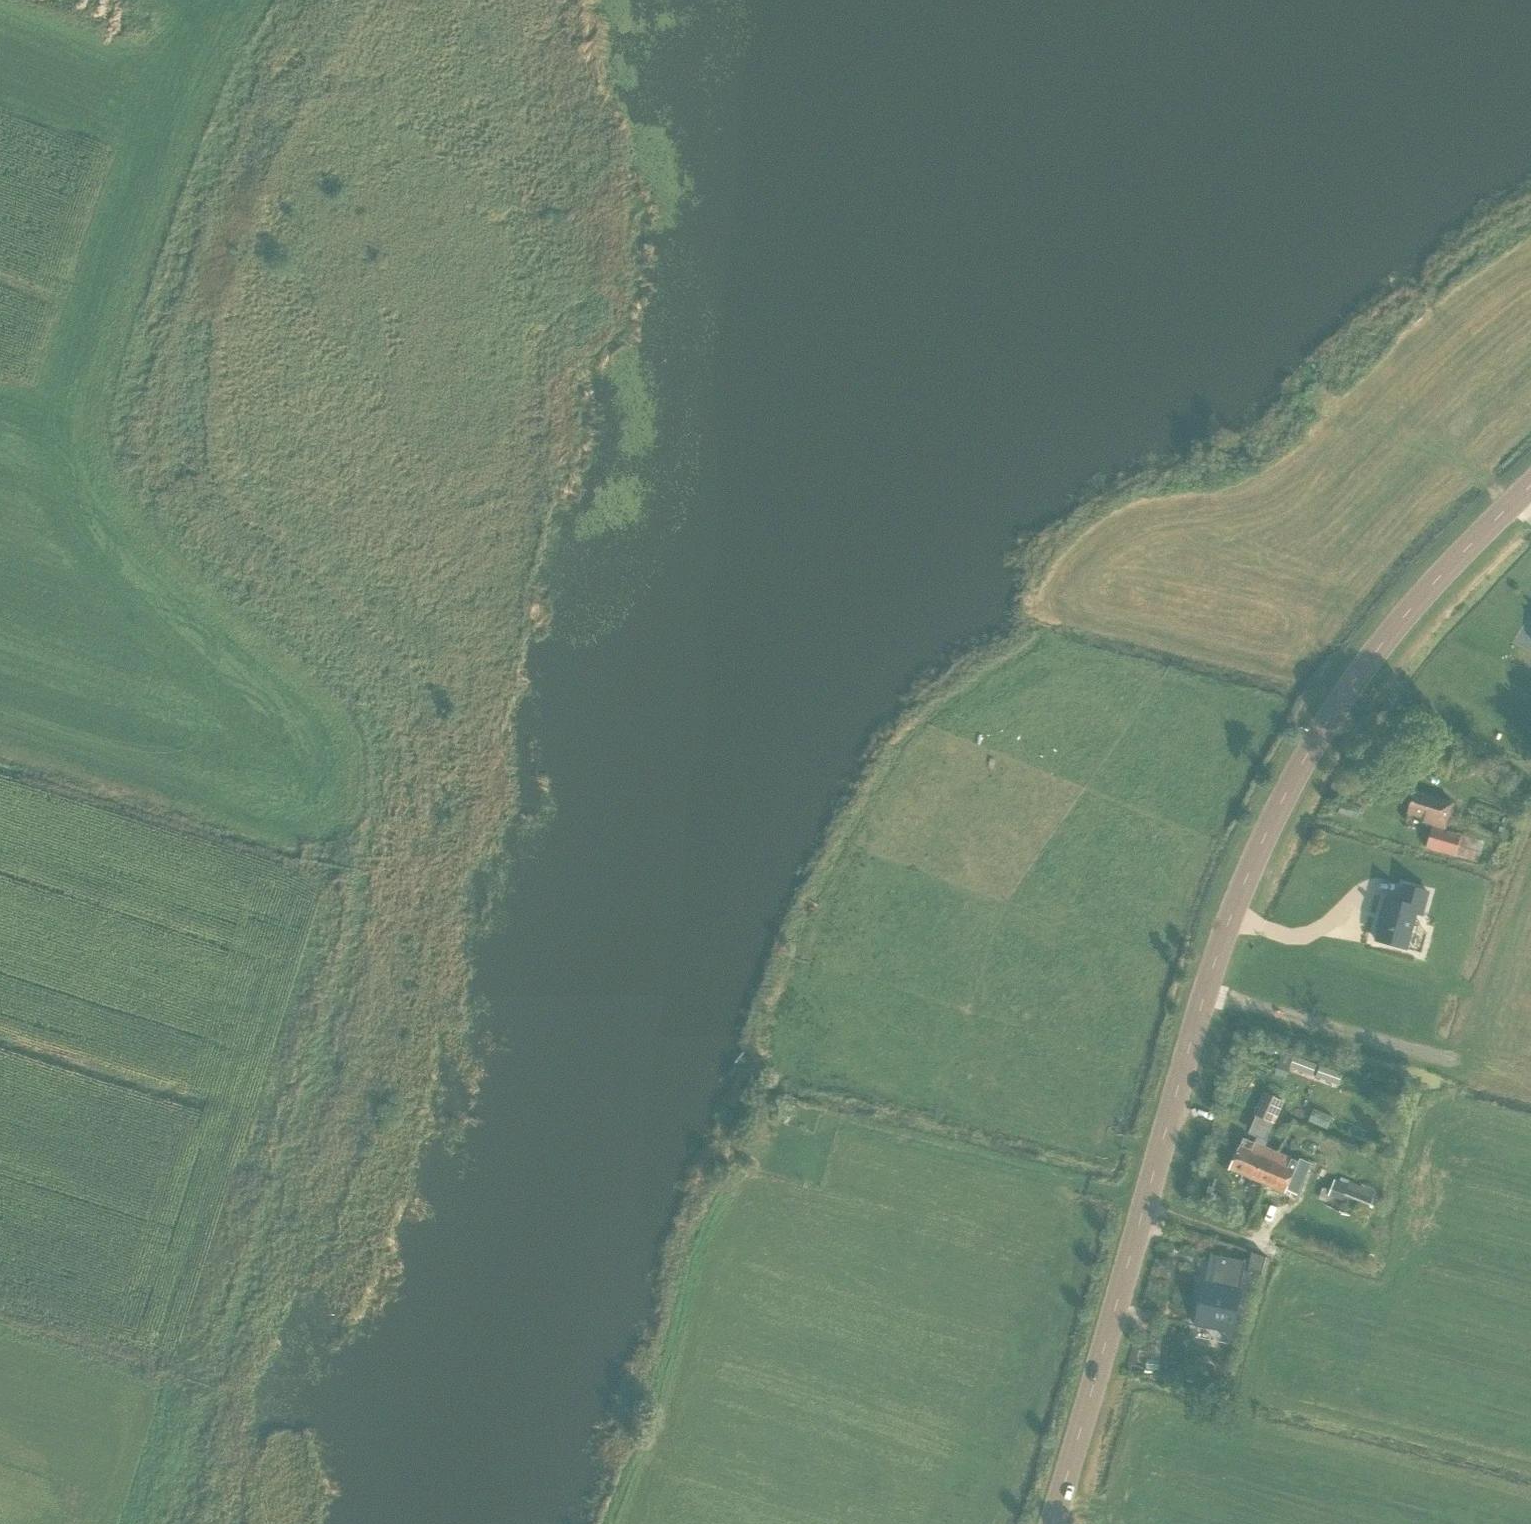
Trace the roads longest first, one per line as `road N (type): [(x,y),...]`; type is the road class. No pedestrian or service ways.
road 1 (tertiary): [(1530,490),(1378,646),(1270,825),(1228,925),(1052,1523)]

